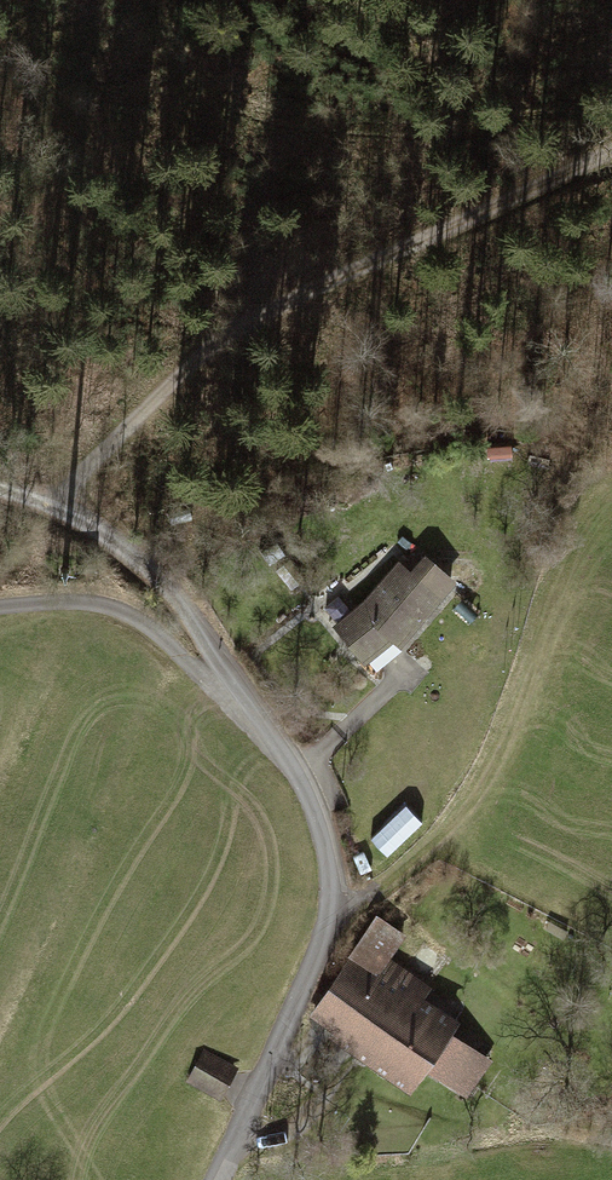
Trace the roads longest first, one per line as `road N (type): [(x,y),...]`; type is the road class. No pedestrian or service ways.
road 1 (residential): [(216,1179),(323,939),(331,890),(318,822),(263,719),(166,584),(127,549),(30,491)]
road 2 (track): [(611,165),(430,231),(216,338),(30,491)]
road 3 (track): [(0,608),(97,603),(125,614),(263,719)]

